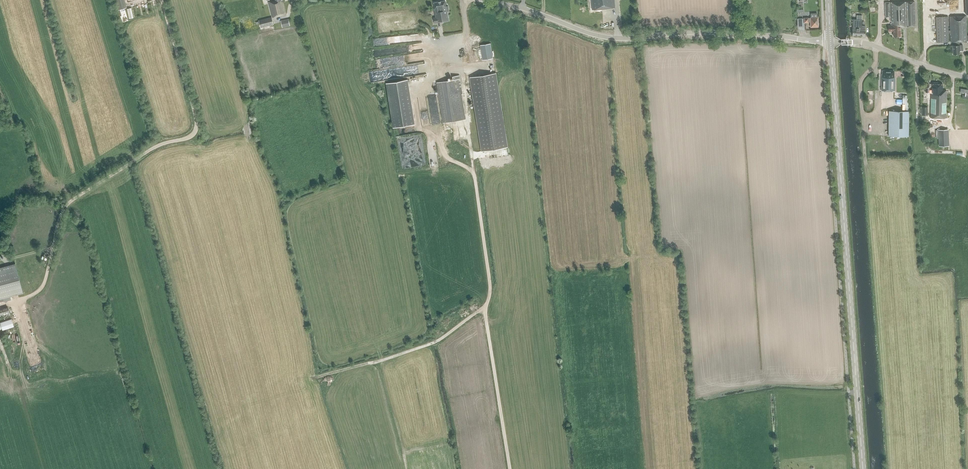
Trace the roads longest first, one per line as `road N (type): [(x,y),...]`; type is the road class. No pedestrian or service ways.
road 1 (primary): [(862,468),(830,42)]
road 2 (tertiary): [(830,42),(692,32),(606,38),(486,0)]
road 3 (track): [(509,468),(469,136)]
road 4 (track): [(485,308),(434,342),(321,376)]
road 5 (tertiary): [(967,78),(861,42),(836,41)]

